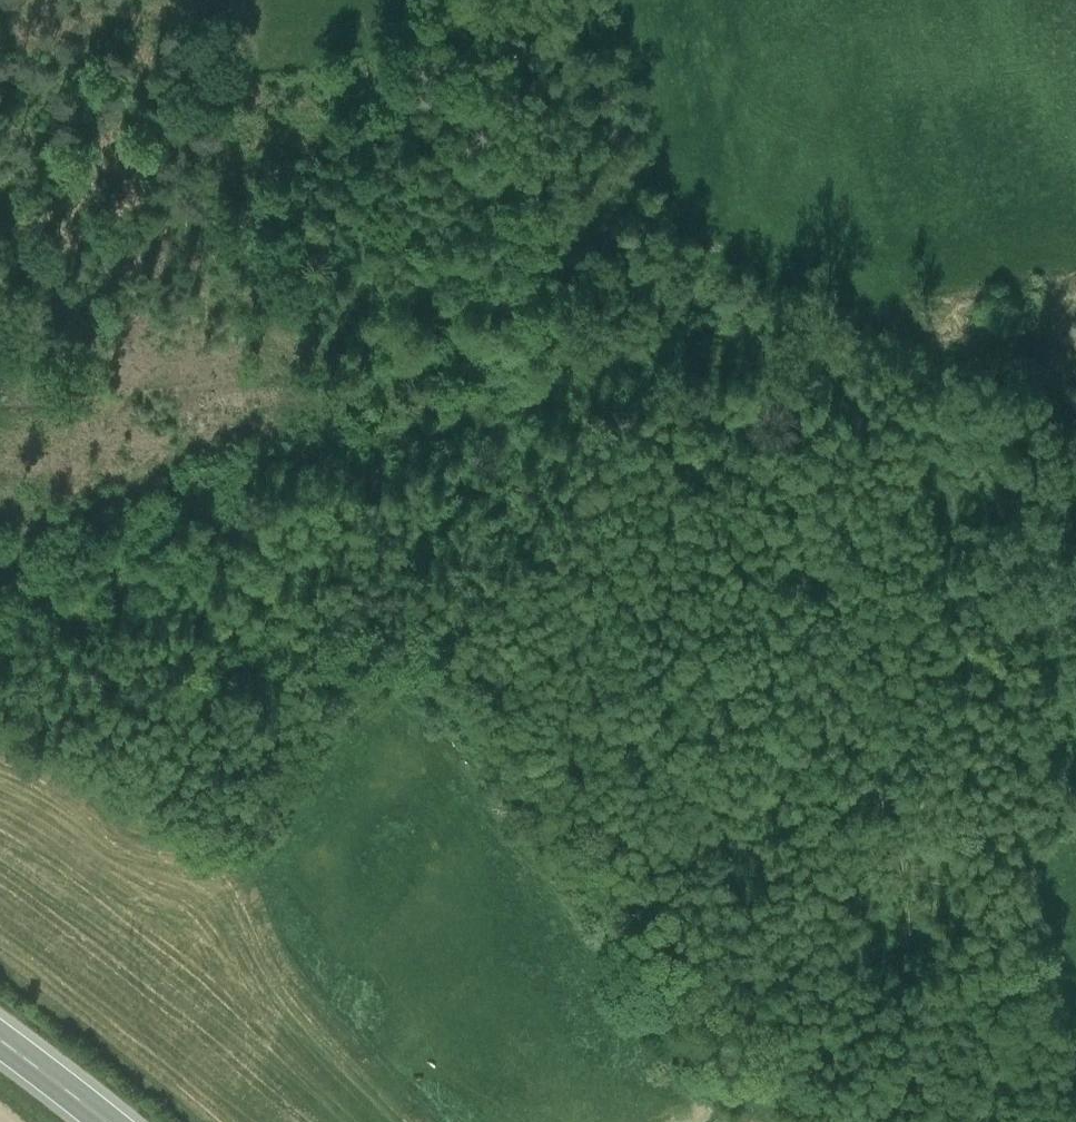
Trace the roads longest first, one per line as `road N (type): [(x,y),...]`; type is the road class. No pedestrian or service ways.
road 1 (secondary): [(0,1040),(106,1121)]

